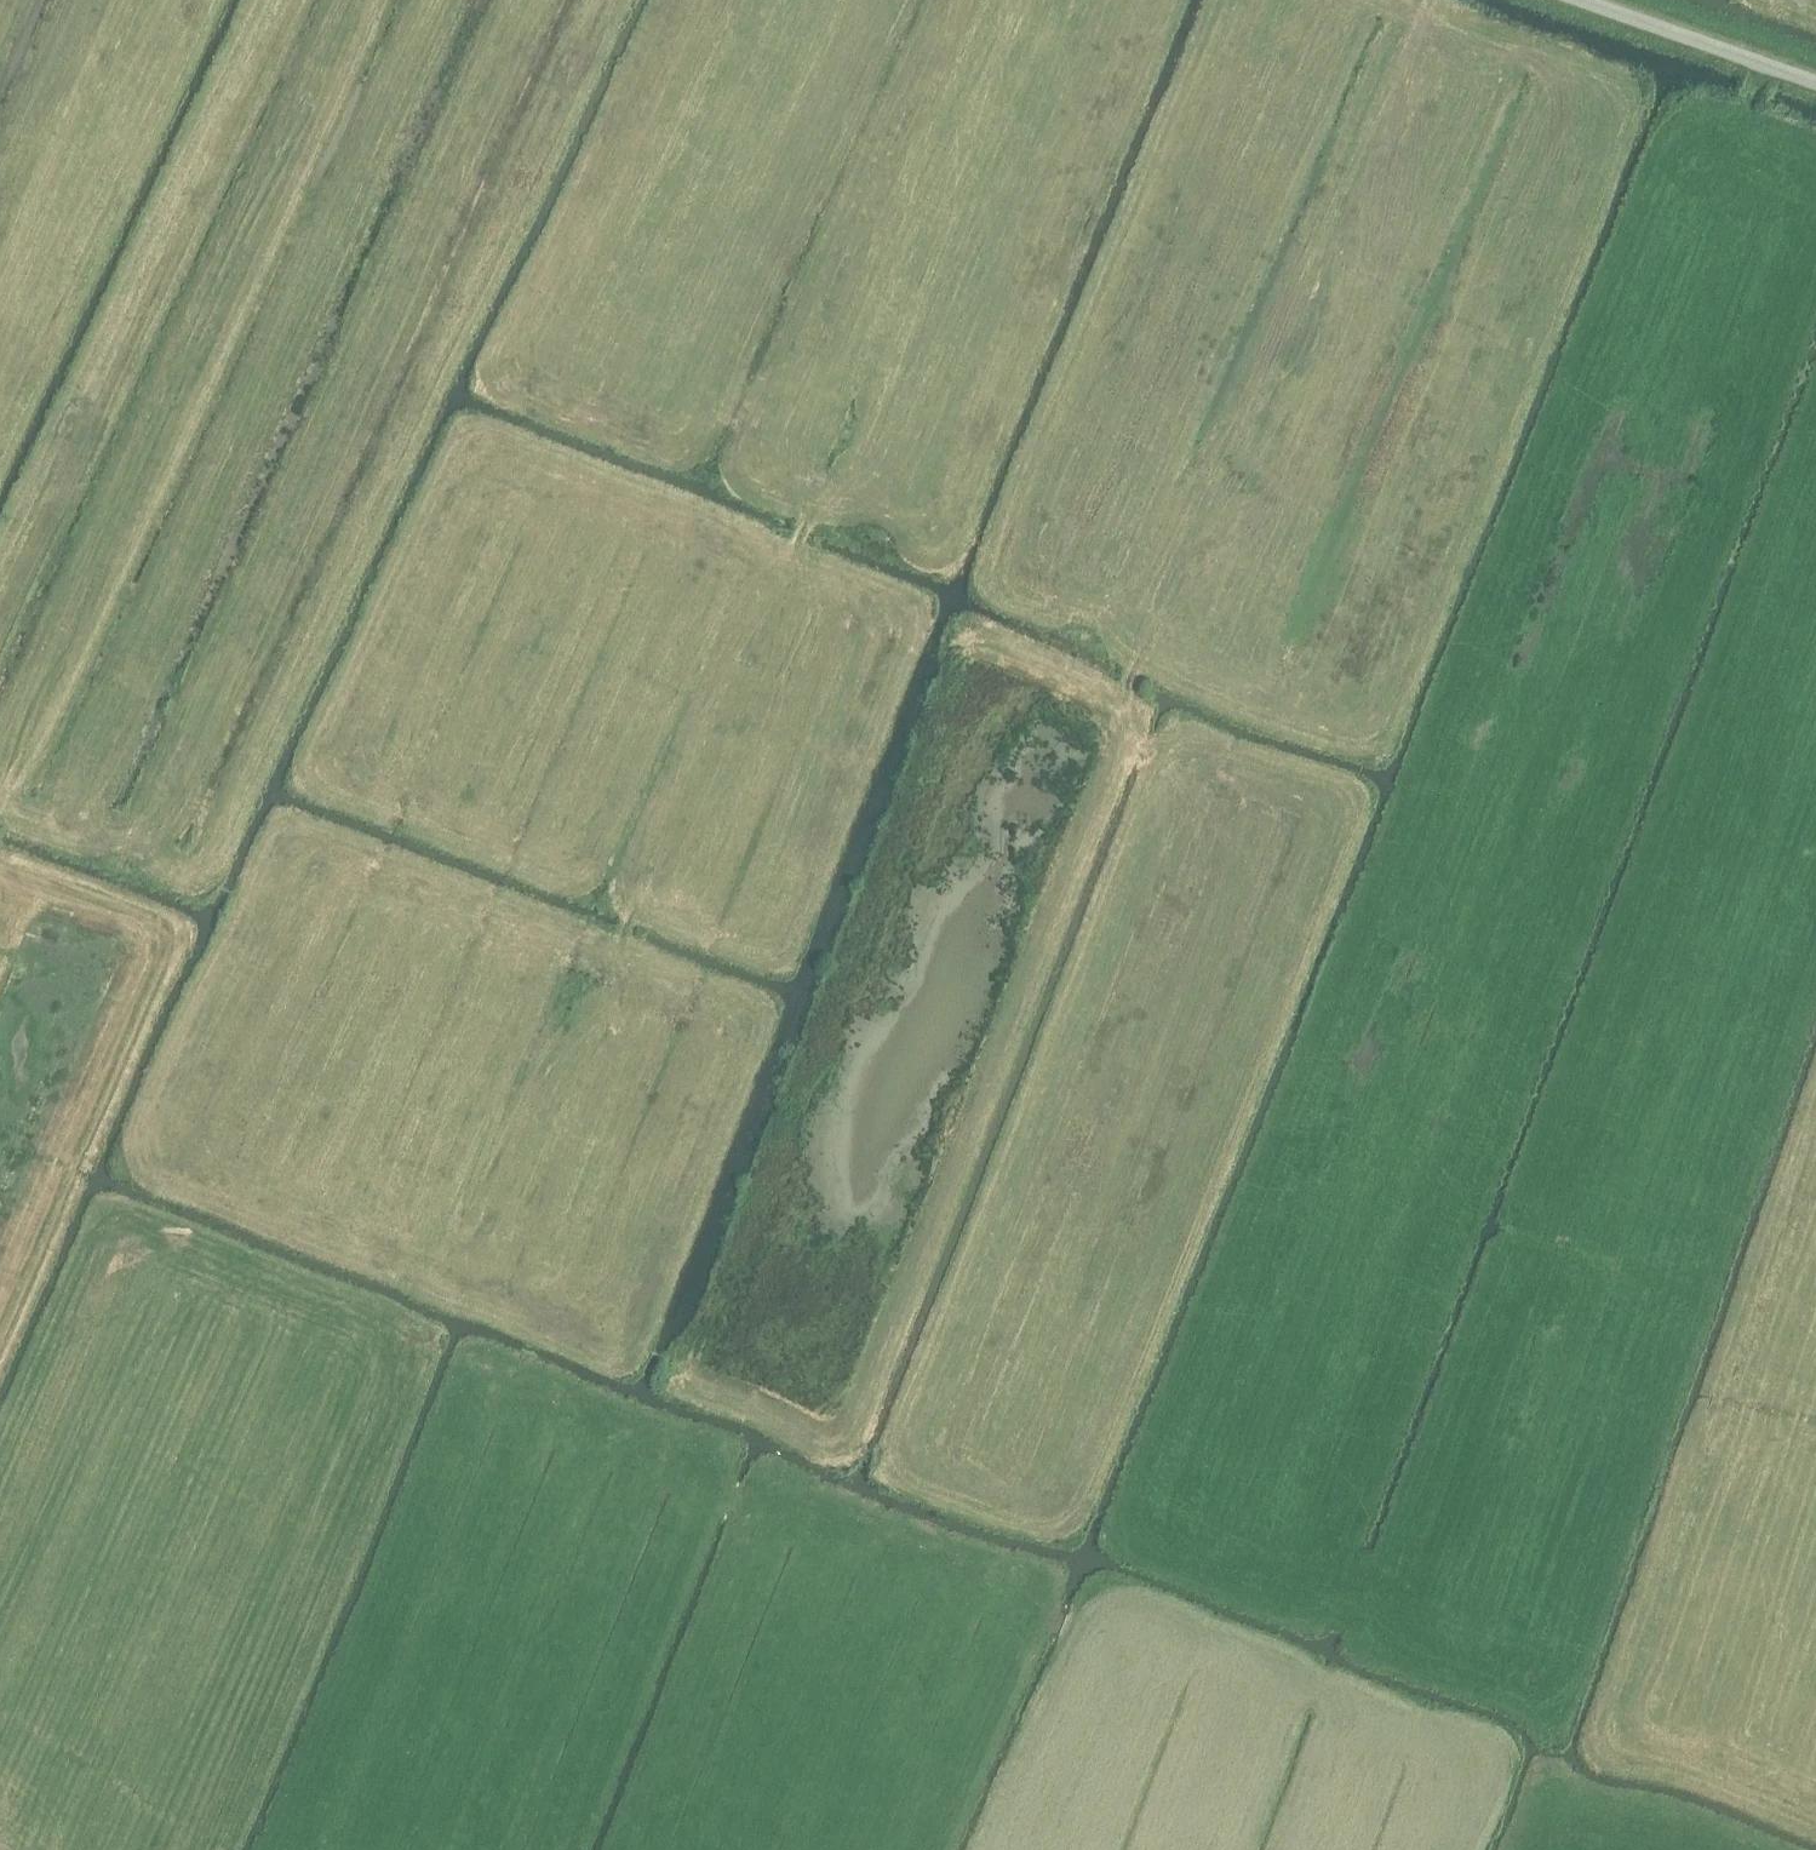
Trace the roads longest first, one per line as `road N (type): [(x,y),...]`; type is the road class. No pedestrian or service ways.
road 1 (unclassified): [(1815,83),(1583,0)]

